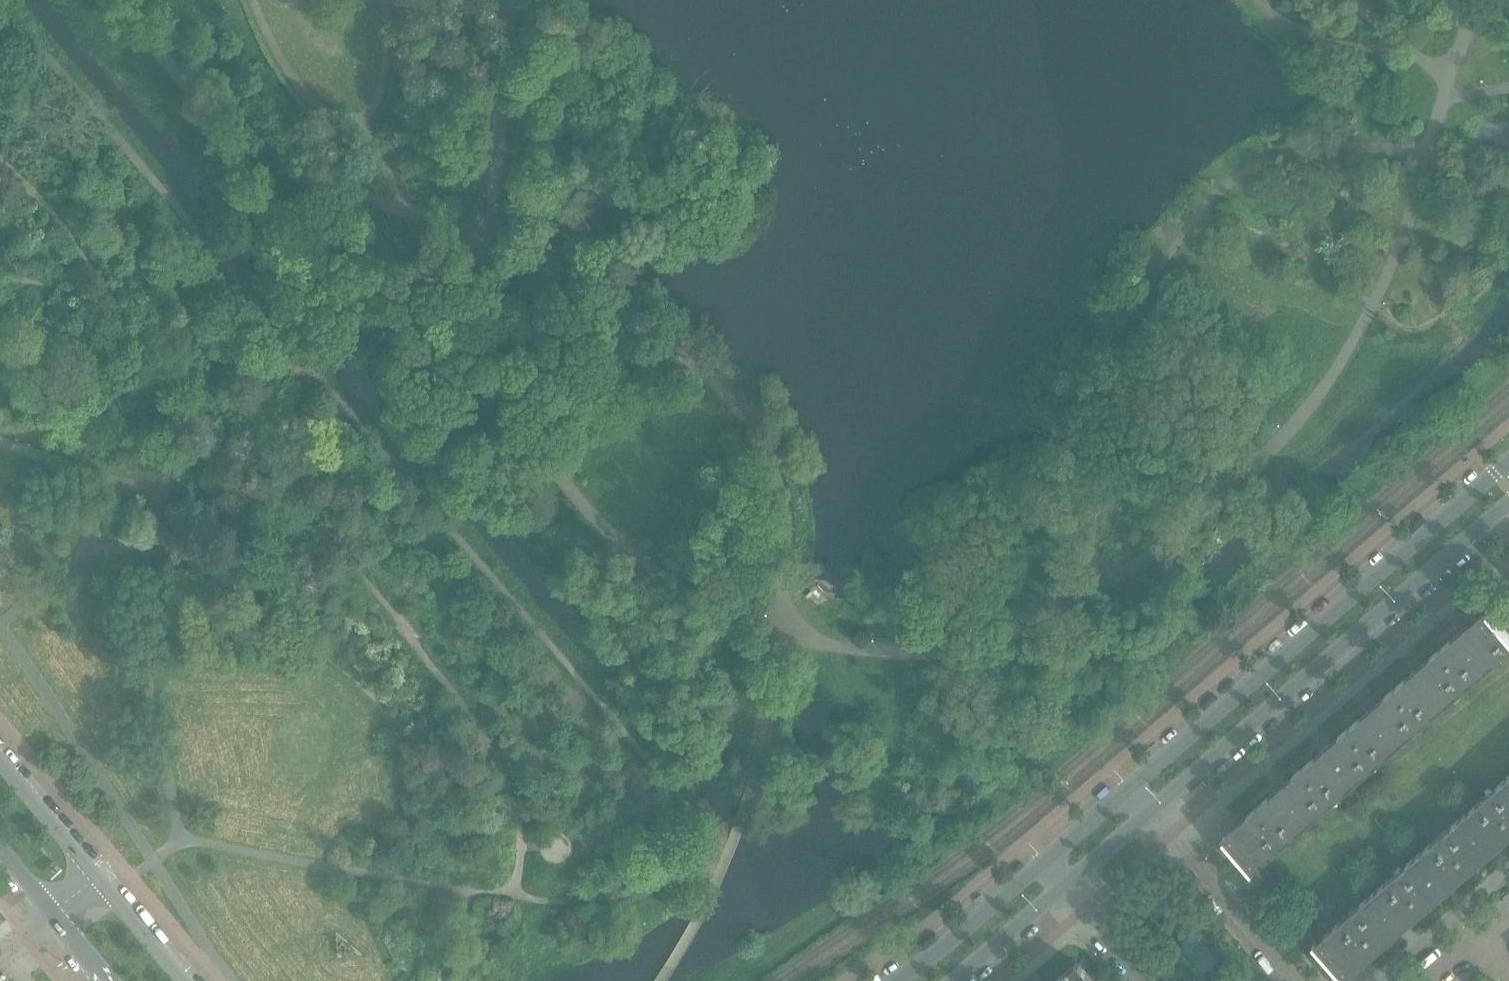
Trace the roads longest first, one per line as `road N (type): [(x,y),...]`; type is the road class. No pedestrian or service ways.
road 1 (tertiary): [(1508,454),(1126,787)]
road 2 (tertiary): [(1148,813),(1508,499)]
road 3 (residential): [(1299,980),(1148,813)]
road 4 (tertiary): [(1043,857),(884,980)]
road 5 (secondary): [(100,878),(0,760)]
road 6 (tertiary): [(949,980),(1064,883)]
road 7 (secondary): [(190,980),(100,878)]
road 8 (residential): [(1064,883),(1148,980)]

